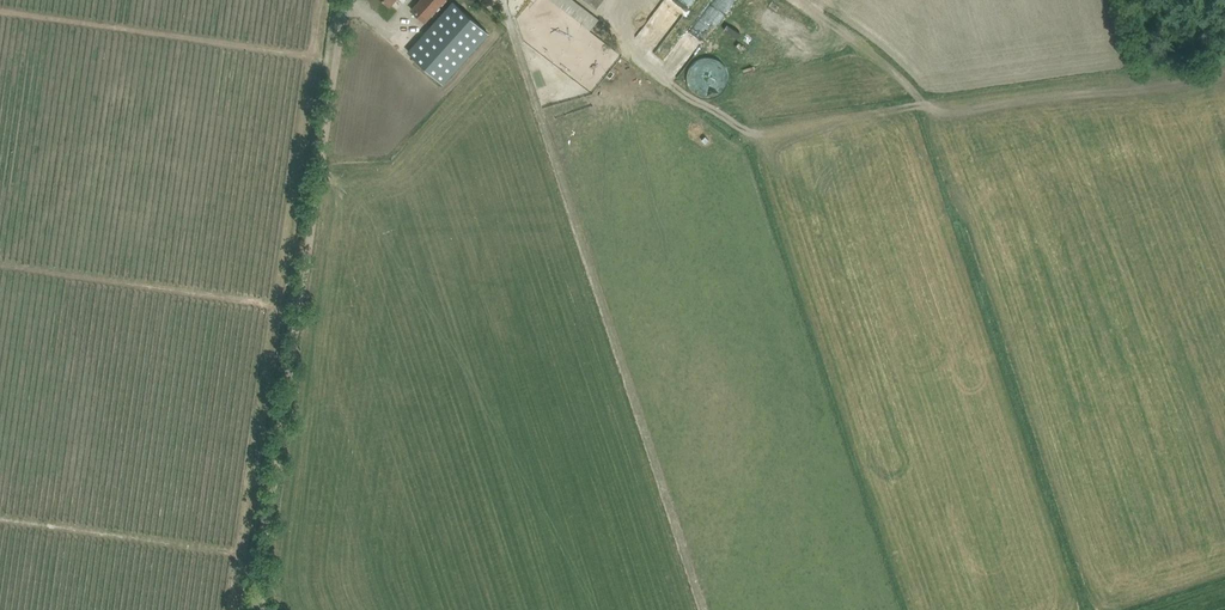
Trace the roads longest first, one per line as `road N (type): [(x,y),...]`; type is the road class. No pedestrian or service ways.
road 1 (track): [(348,0),(263,609)]

